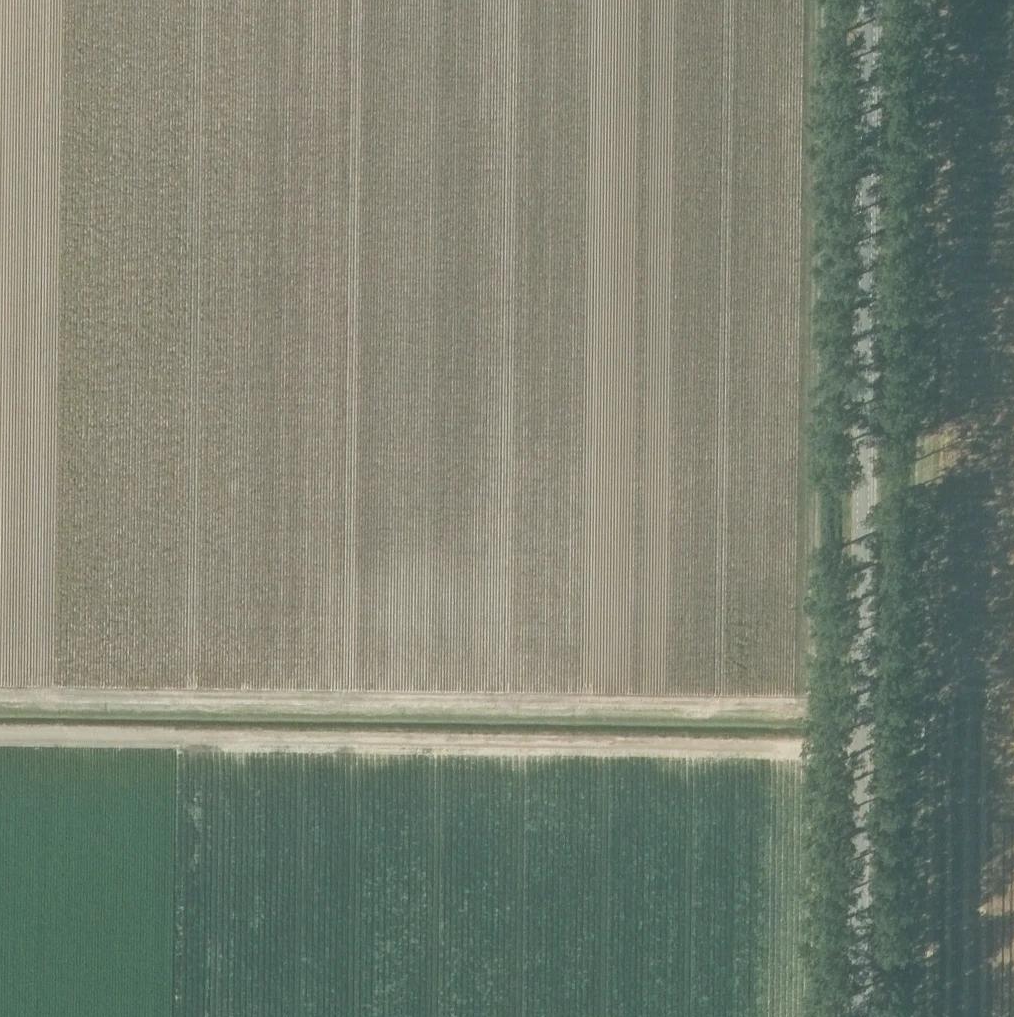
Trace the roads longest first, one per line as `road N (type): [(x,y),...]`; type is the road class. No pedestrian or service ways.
road 1 (unclassified): [(857,1016),(869,0)]

